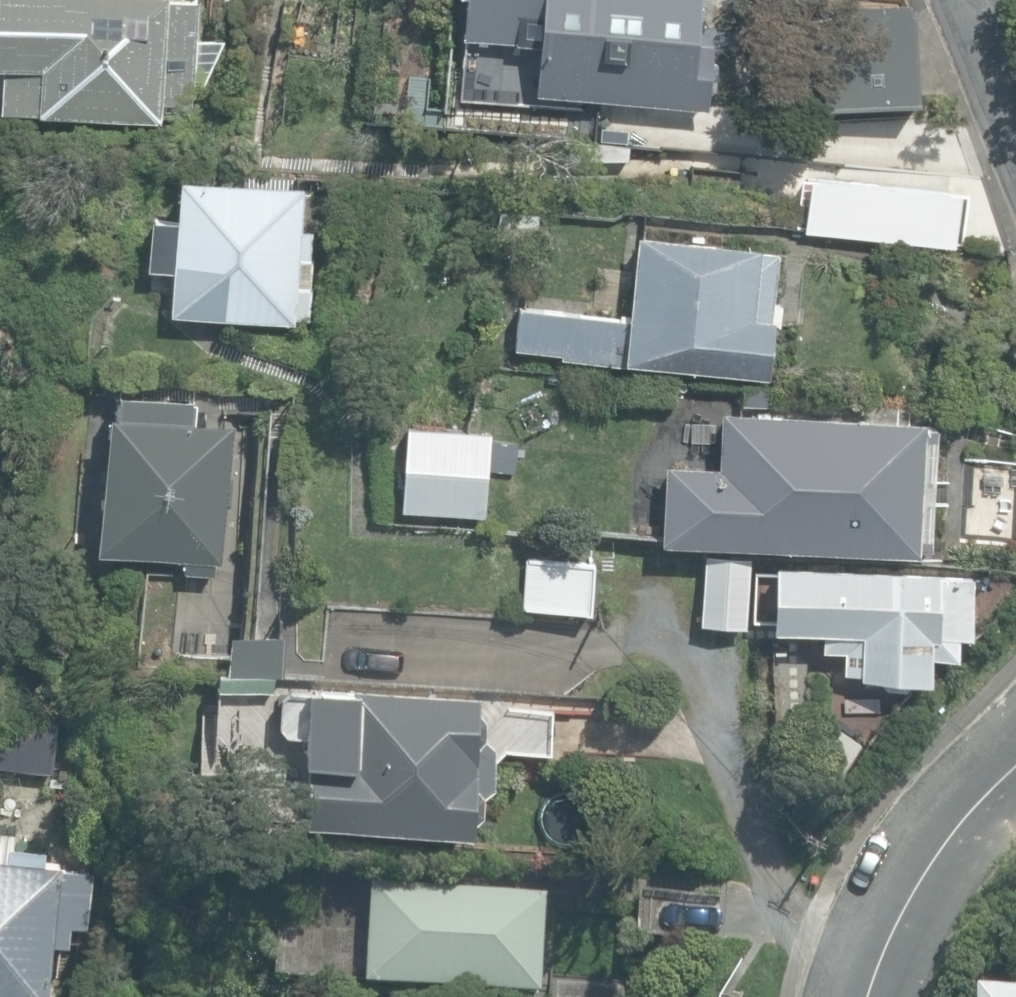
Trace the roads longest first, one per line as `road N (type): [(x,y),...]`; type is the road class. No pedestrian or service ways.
road 1 (residential): [(1015,764),(945,835),(873,968),(867,996)]
road 2 (residential): [(1015,123),(959,0)]

